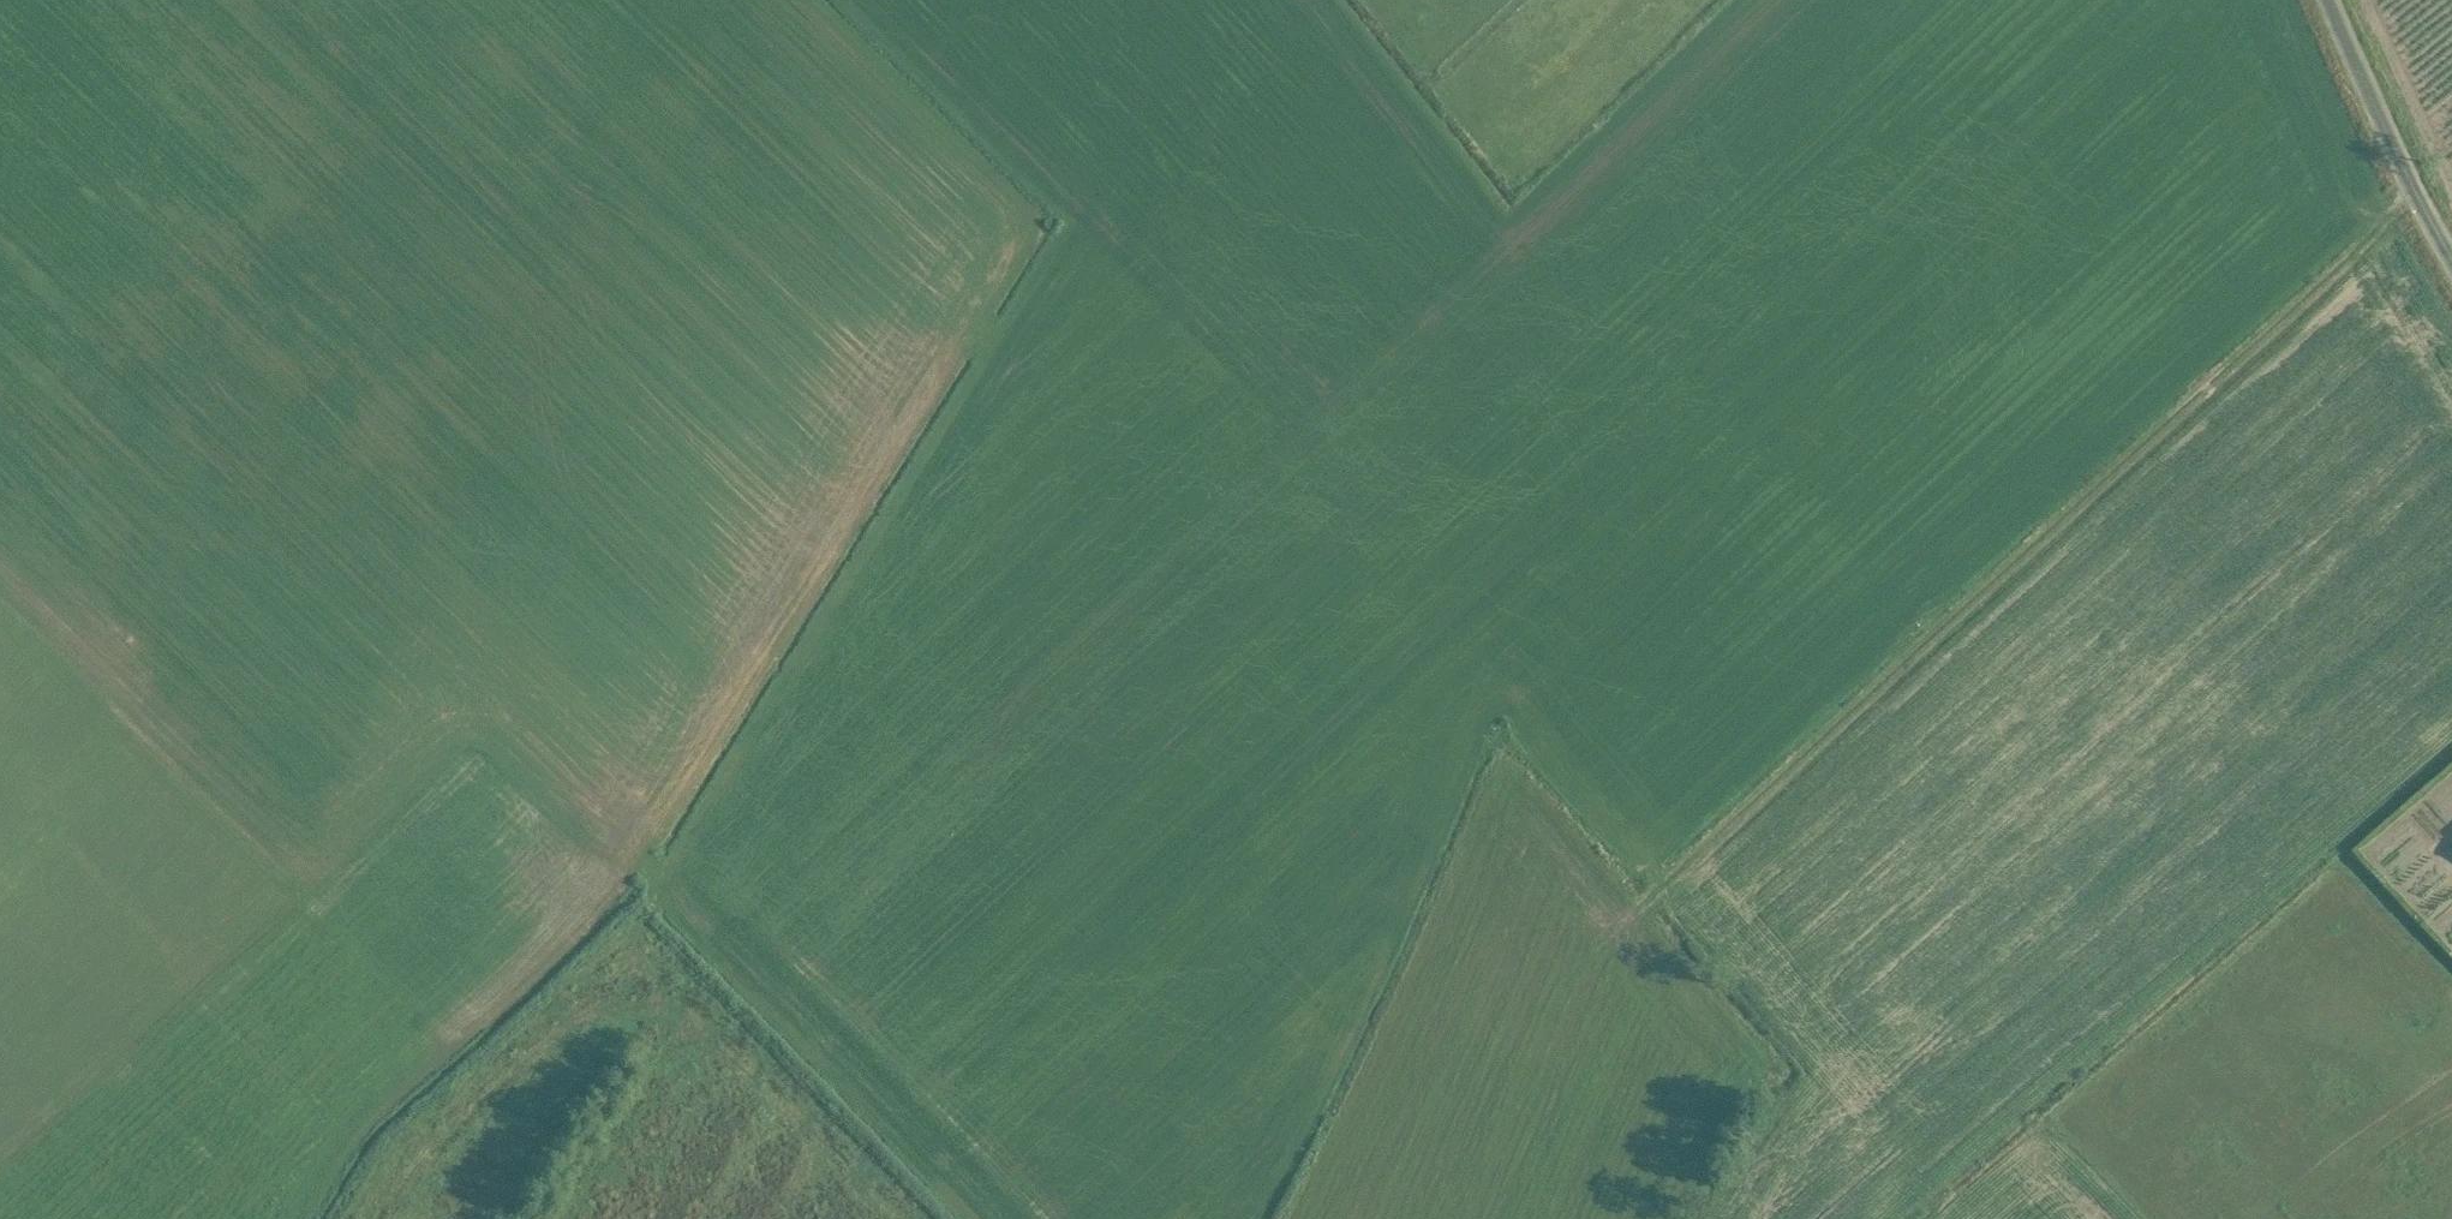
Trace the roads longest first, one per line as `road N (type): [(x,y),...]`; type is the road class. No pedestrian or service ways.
road 1 (unclassified): [(2451,265),(2325,0)]

